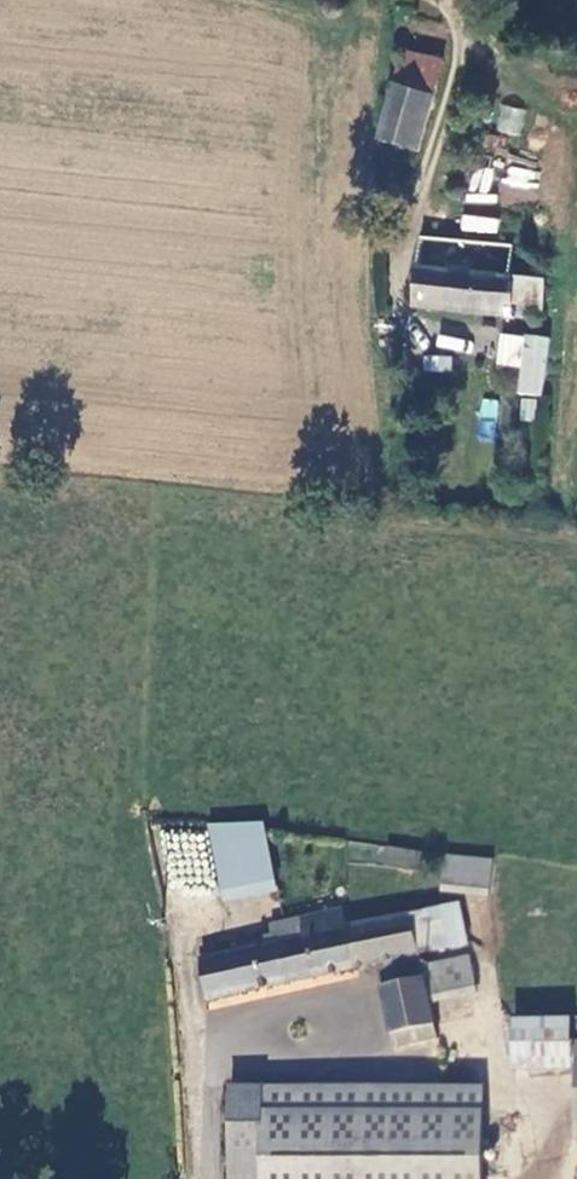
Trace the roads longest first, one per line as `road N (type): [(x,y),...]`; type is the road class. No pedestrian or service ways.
road 1 (unclassified): [(433,180),(467,14),(457,0)]

